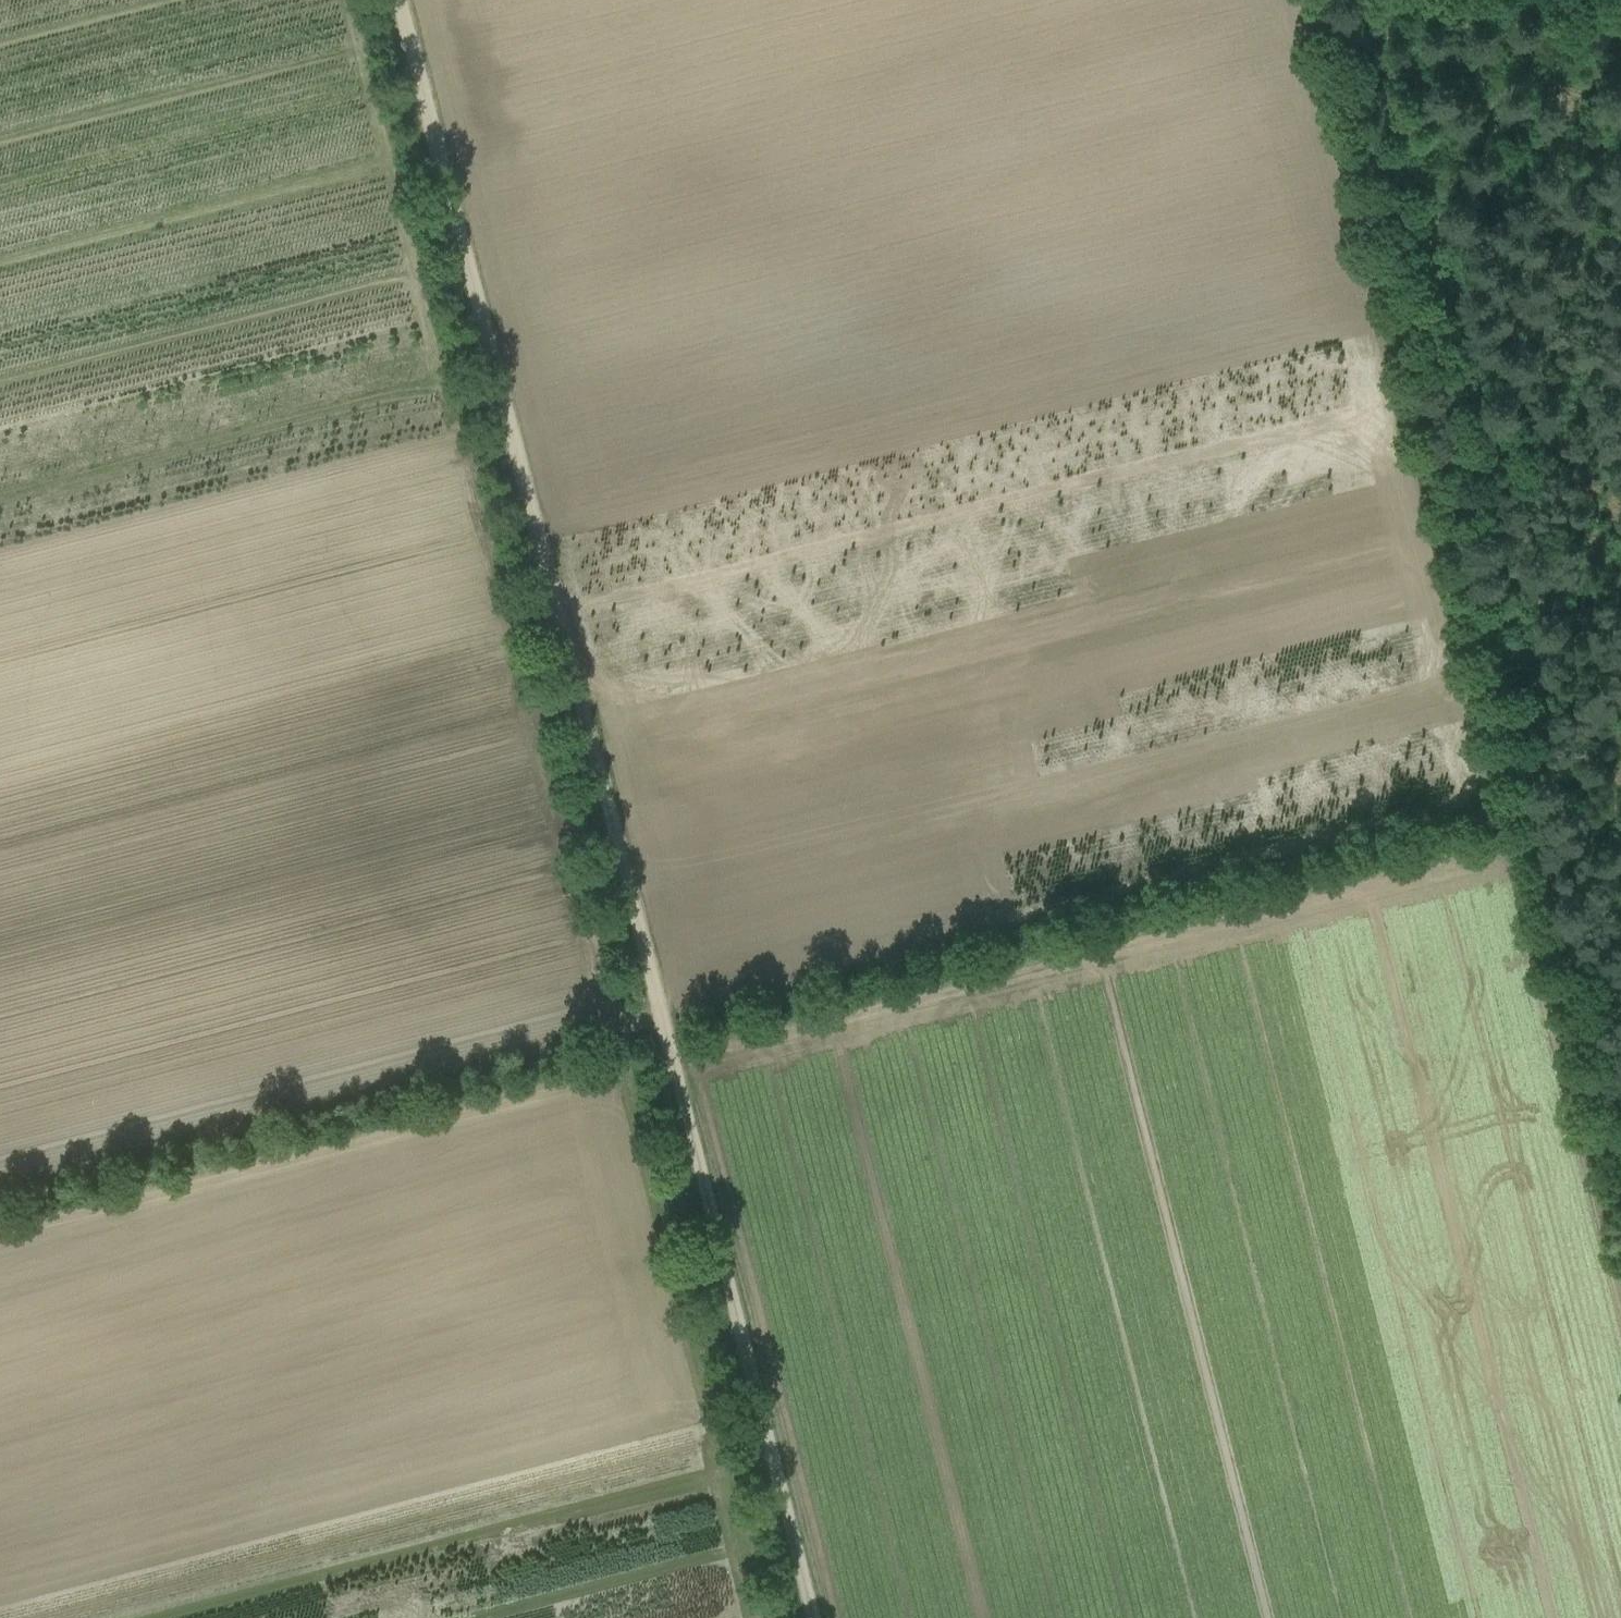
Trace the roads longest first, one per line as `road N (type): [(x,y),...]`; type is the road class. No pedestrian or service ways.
road 1 (track): [(403,0),(811,1617)]
road 2 (track): [(1326,0),(1620,1158)]

